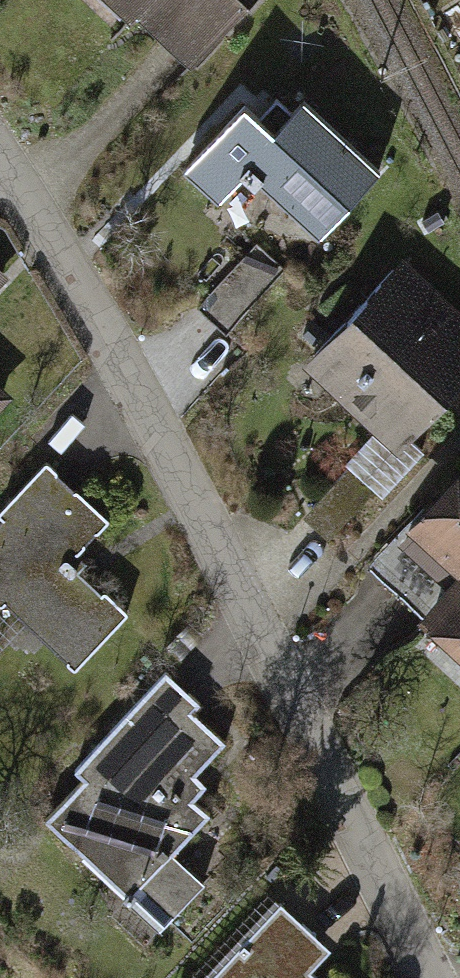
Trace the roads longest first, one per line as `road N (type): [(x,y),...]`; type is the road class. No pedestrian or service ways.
road 1 (residential): [(0,160),(195,504),(429,977)]

